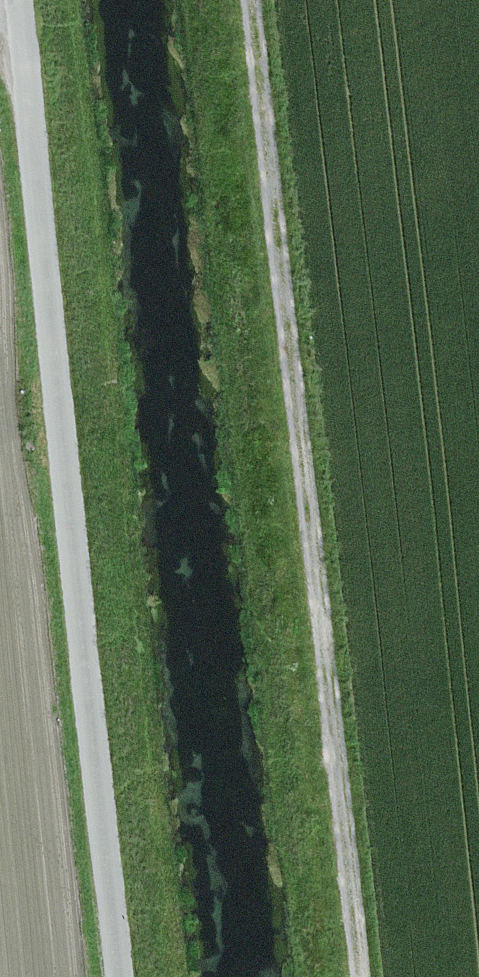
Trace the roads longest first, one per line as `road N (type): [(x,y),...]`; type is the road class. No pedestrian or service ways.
road 1 (track): [(360,976),(251,0)]
road 2 (unclassified): [(16,0),(118,976)]

